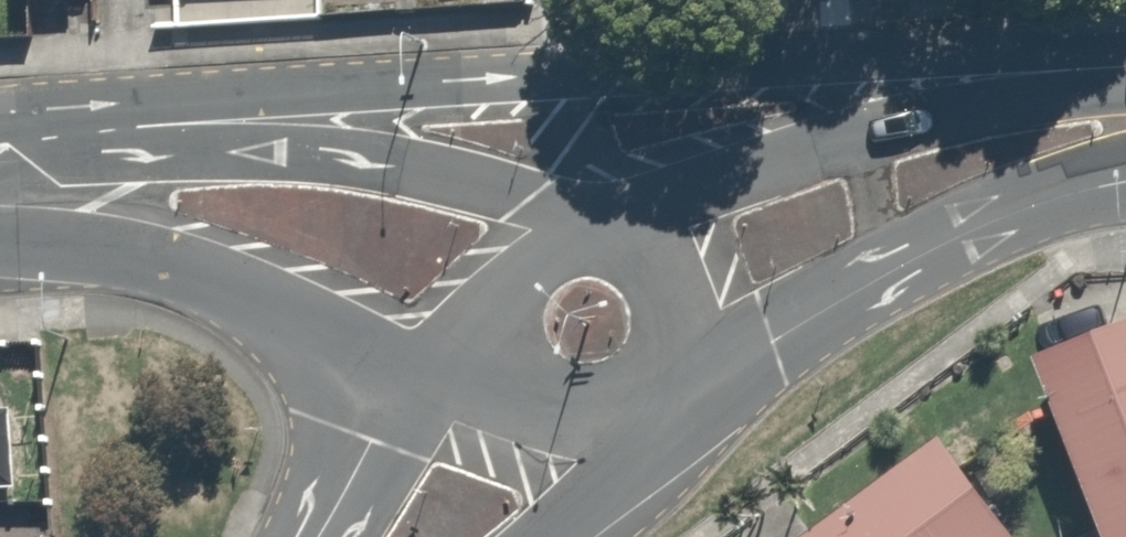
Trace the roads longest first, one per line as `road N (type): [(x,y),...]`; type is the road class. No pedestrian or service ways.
road 1 (secondary): [(131,103),(1045,56),(1125,100)]
road 2 (secondary): [(0,188),(134,189),(355,224),(491,264)]
road 3 (secondary): [(694,285),(855,202),(1125,124)]
road 4 (secondary): [(694,285),(701,333),(691,371),(669,404),(637,427),(585,438),(547,430)]
road 5 (secondary): [(491,264),(517,235),(582,211),(621,216),(657,234),(694,285)]
road 6 (secondary): [(547,430),(513,410),(477,353),(474,314),(491,264)]
road 7 (tertiary): [(547,430),(455,536)]
road 8 (secondary): [(0,153),(131,103)]

